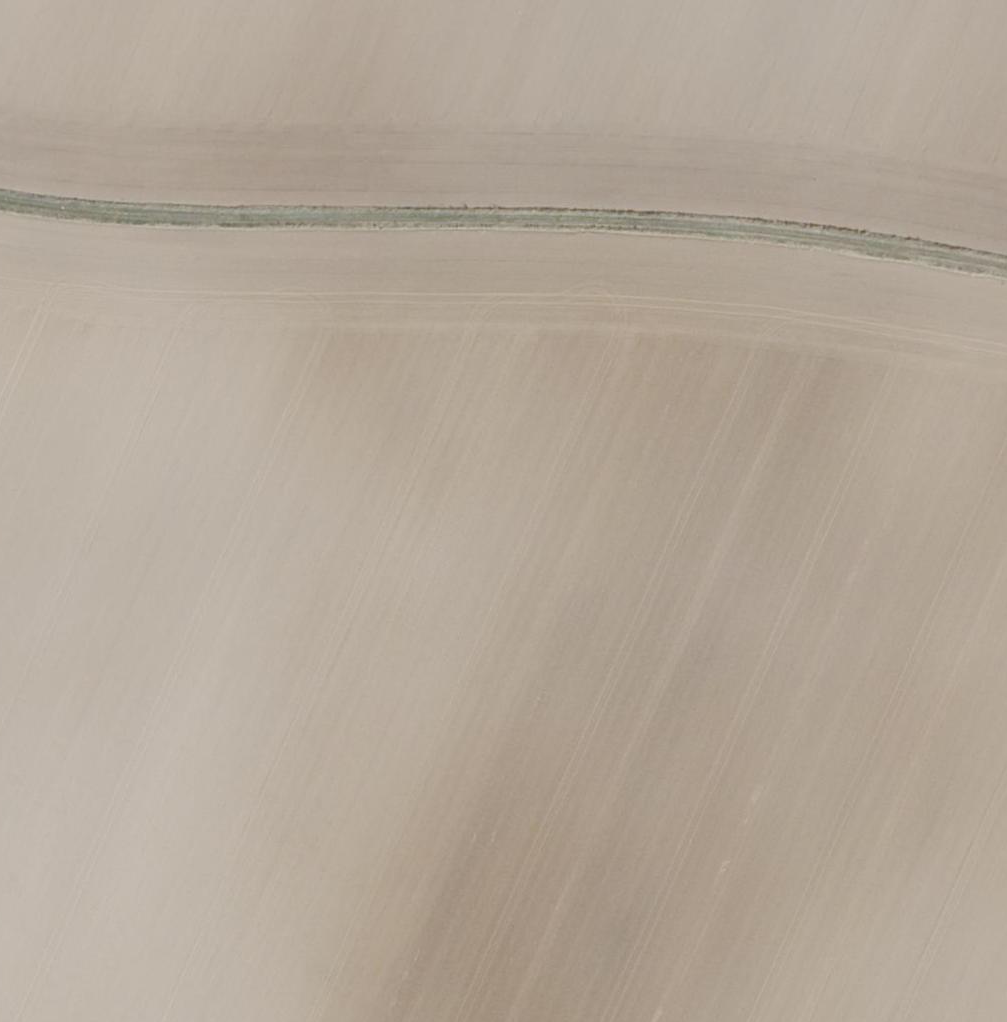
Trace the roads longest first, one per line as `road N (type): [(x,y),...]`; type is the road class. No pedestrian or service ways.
road 1 (track): [(1006,275),(770,233),(54,210),(0,201)]

